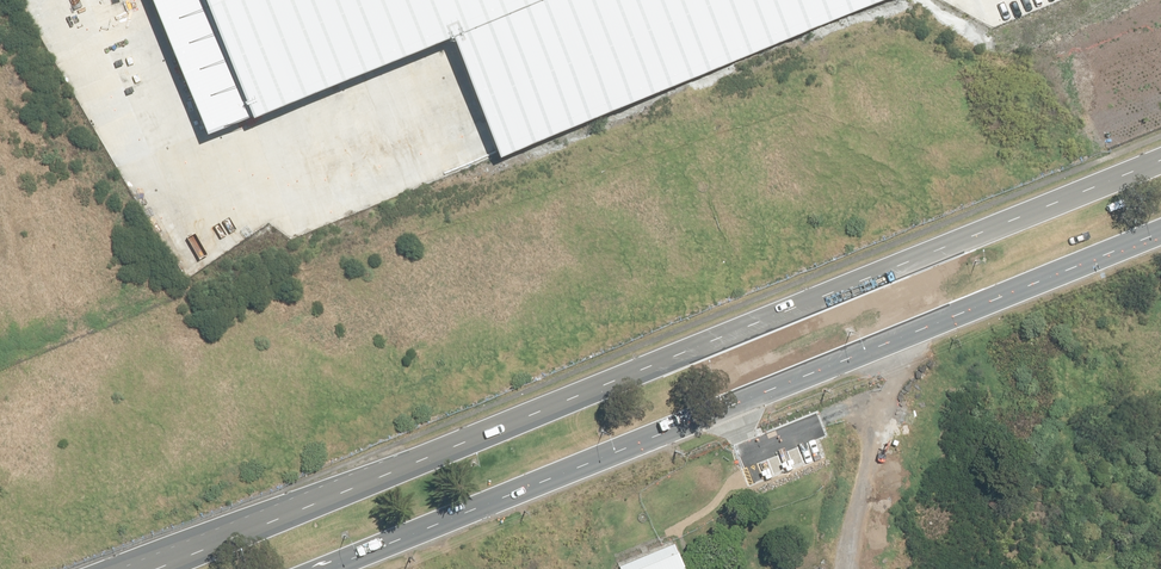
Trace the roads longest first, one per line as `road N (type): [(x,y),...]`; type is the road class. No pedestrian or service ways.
road 1 (primary): [(135,568),(764,315)]
road 2 (primary): [(784,380),(309,568)]
road 3 (primary): [(870,272),(1160,158)]
road 4 (primary): [(1160,231),(911,334)]
road 5 (track): [(853,568),(890,366),(911,334)]
road 6 (track): [(890,366),(835,413),(756,444)]
road 7 (primary): [(911,334),(784,380)]

